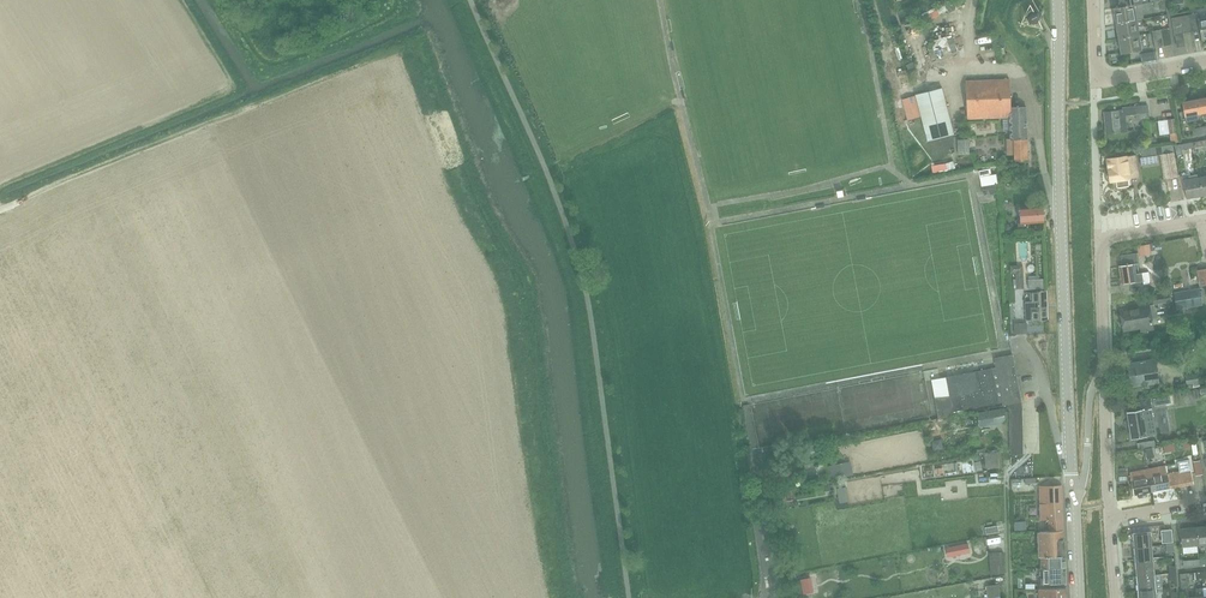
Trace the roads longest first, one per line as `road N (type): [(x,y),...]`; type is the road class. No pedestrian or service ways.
road 1 (residential): [(973,0),(967,69),(1013,68),(1062,216)]
road 2 (tertiary): [(1073,484),(1062,216)]
road 3 (residential): [(1104,363),(1101,239),(1205,220)]
road 4 (tertiary): [(1062,216),(1058,0)]
road 5 (residential): [(1073,484),(1040,377),(1021,344),(1014,346)]
road 6 (residential): [(1110,519),(1104,363)]
road 7 (residential): [(1073,501),(1084,482),(1091,396),(1104,363)]

